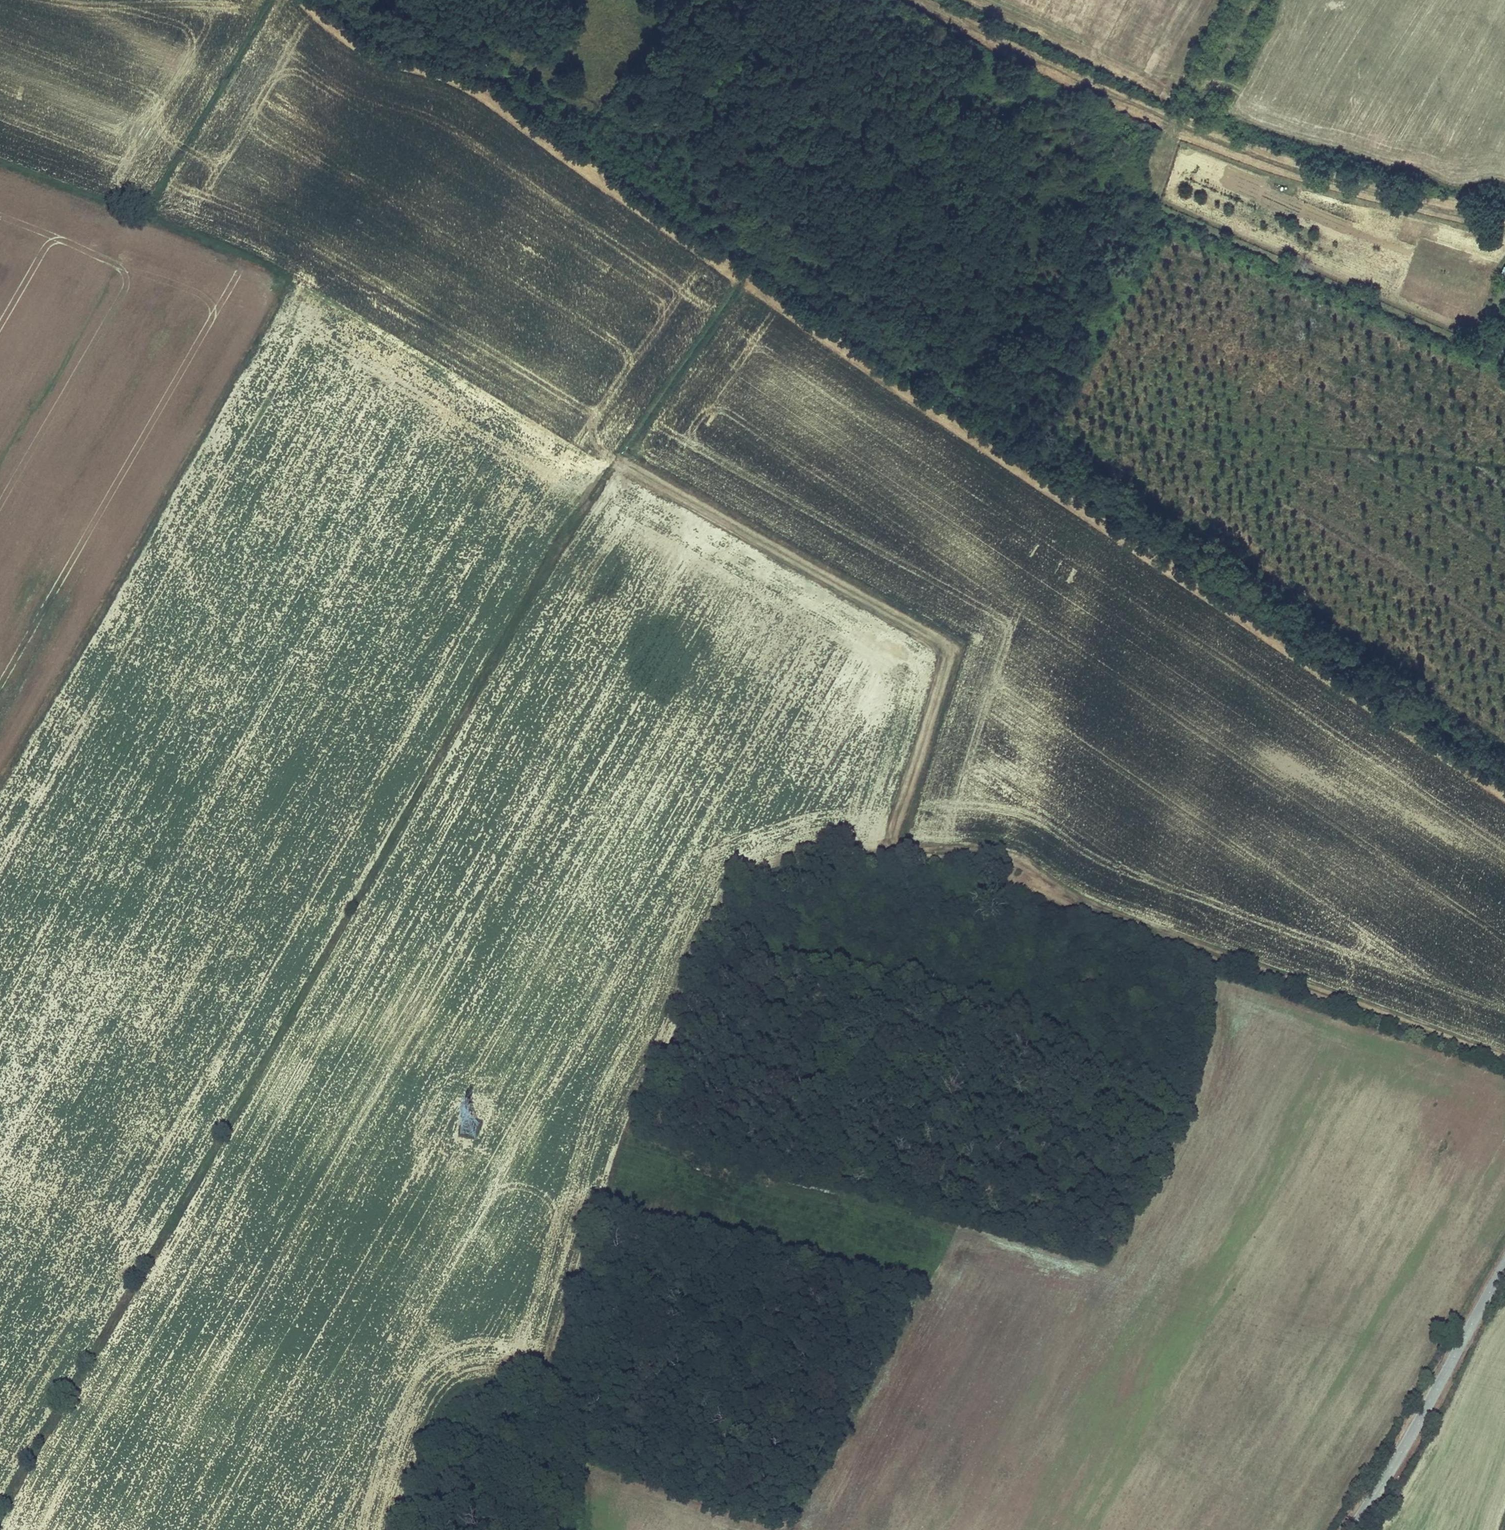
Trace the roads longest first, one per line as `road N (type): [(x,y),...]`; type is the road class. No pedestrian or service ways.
road 1 (track): [(1504,220),(1449,211),(1211,139),(912,0)]
road 2 (tertiary): [(1352,1529),(1504,1264)]

